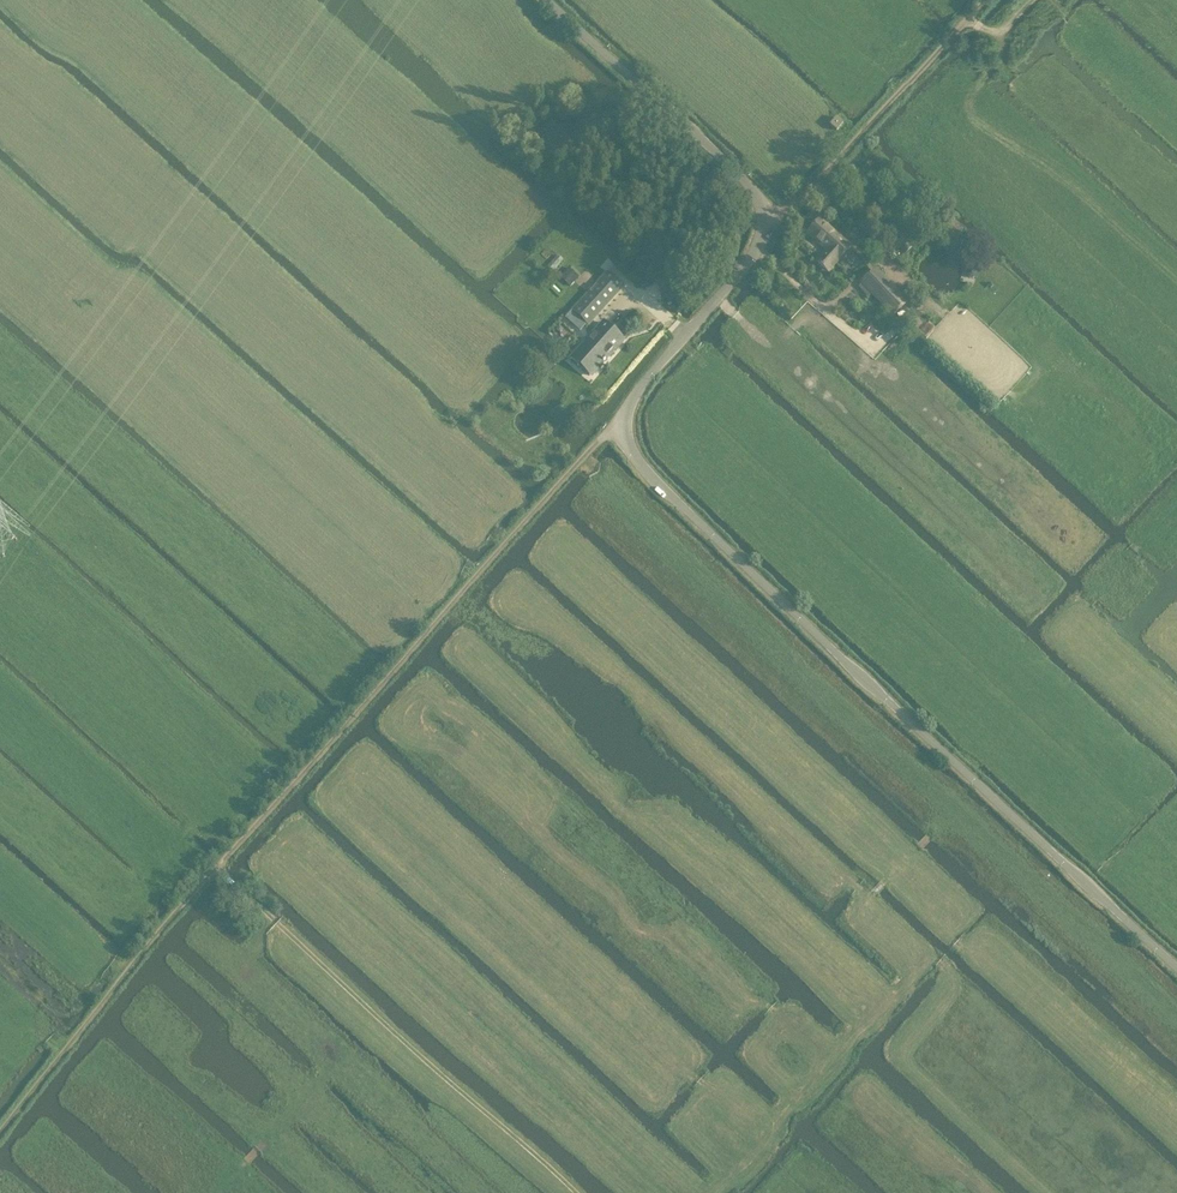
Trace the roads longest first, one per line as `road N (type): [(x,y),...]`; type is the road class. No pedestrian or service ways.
road 1 (tertiary): [(1176,969),(765,586),(615,433),(637,394),(750,261),(761,212),(750,186),(550,0)]
road 2 (track): [(221,872),(576,471)]
road 3 (track): [(573,1192),(221,872)]
road 4 (track): [(221,872),(141,953),(0,1132)]
road 5 (track): [(761,212),(784,211),(982,0)]

